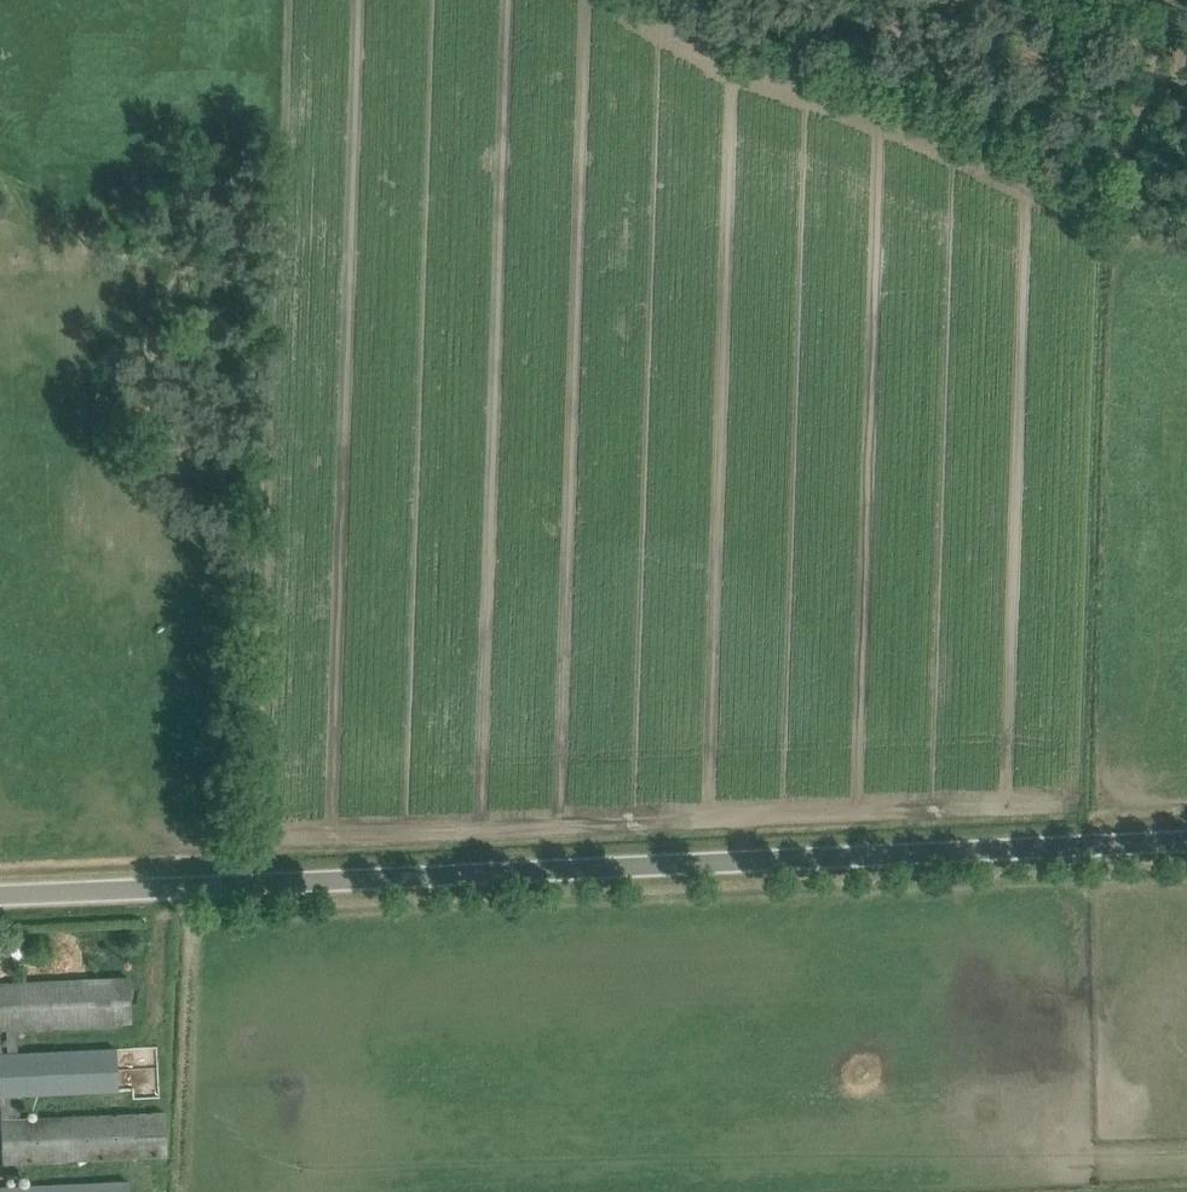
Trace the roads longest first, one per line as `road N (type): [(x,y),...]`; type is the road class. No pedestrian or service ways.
road 1 (unclassified): [(0,900),(1186,842)]

